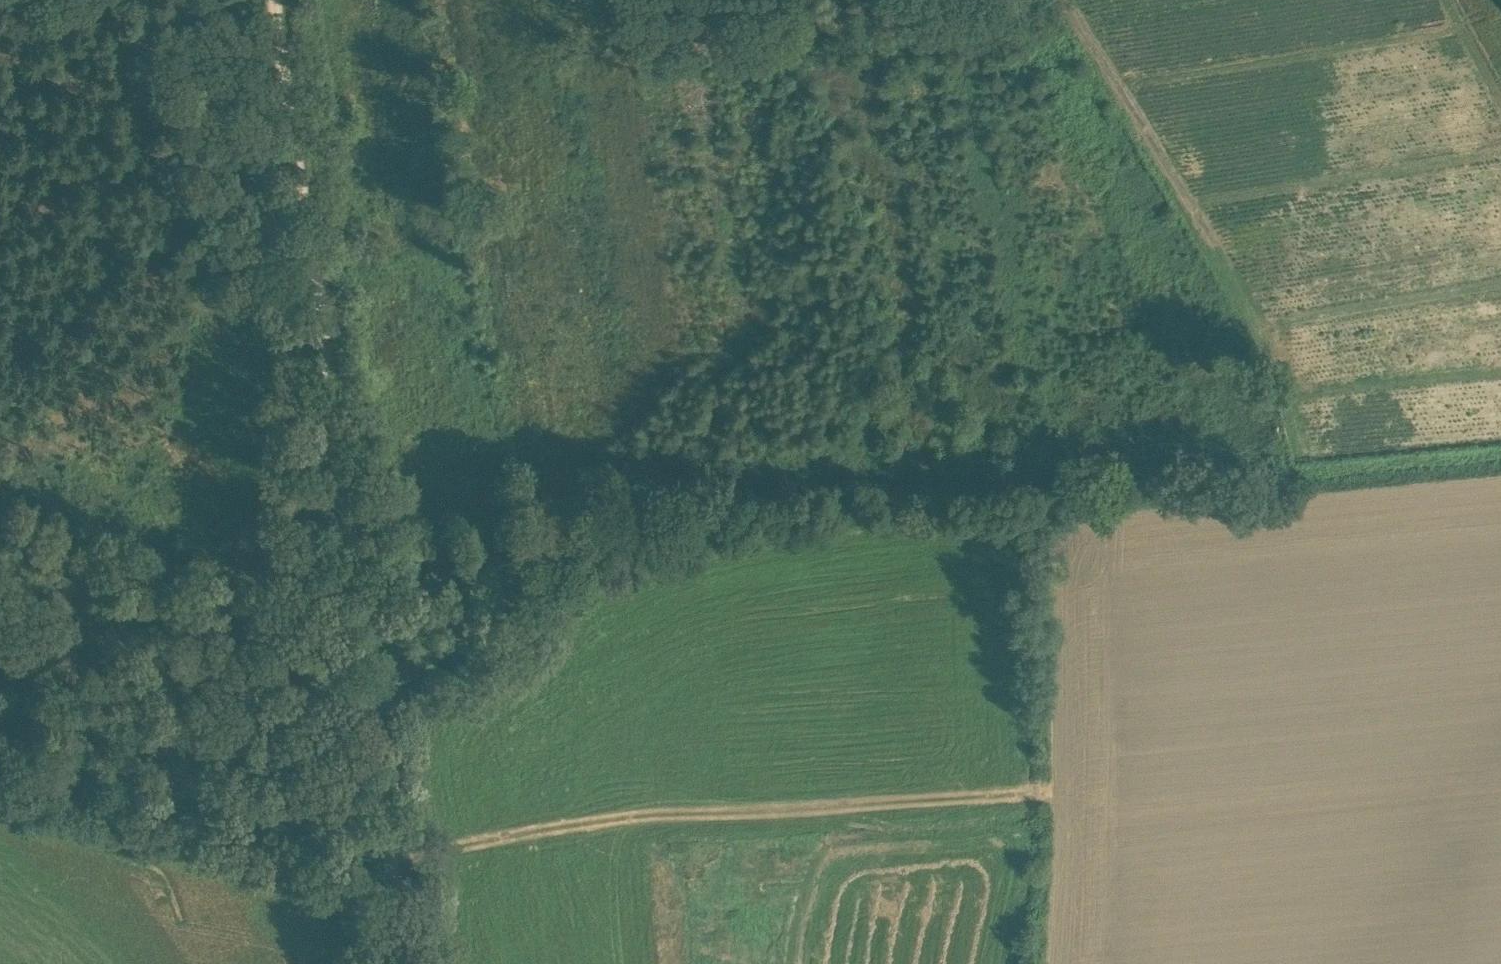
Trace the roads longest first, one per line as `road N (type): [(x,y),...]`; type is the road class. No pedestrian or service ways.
road 1 (track): [(285,0),(404,963)]
road 2 (track): [(1077,0),(1224,256)]

